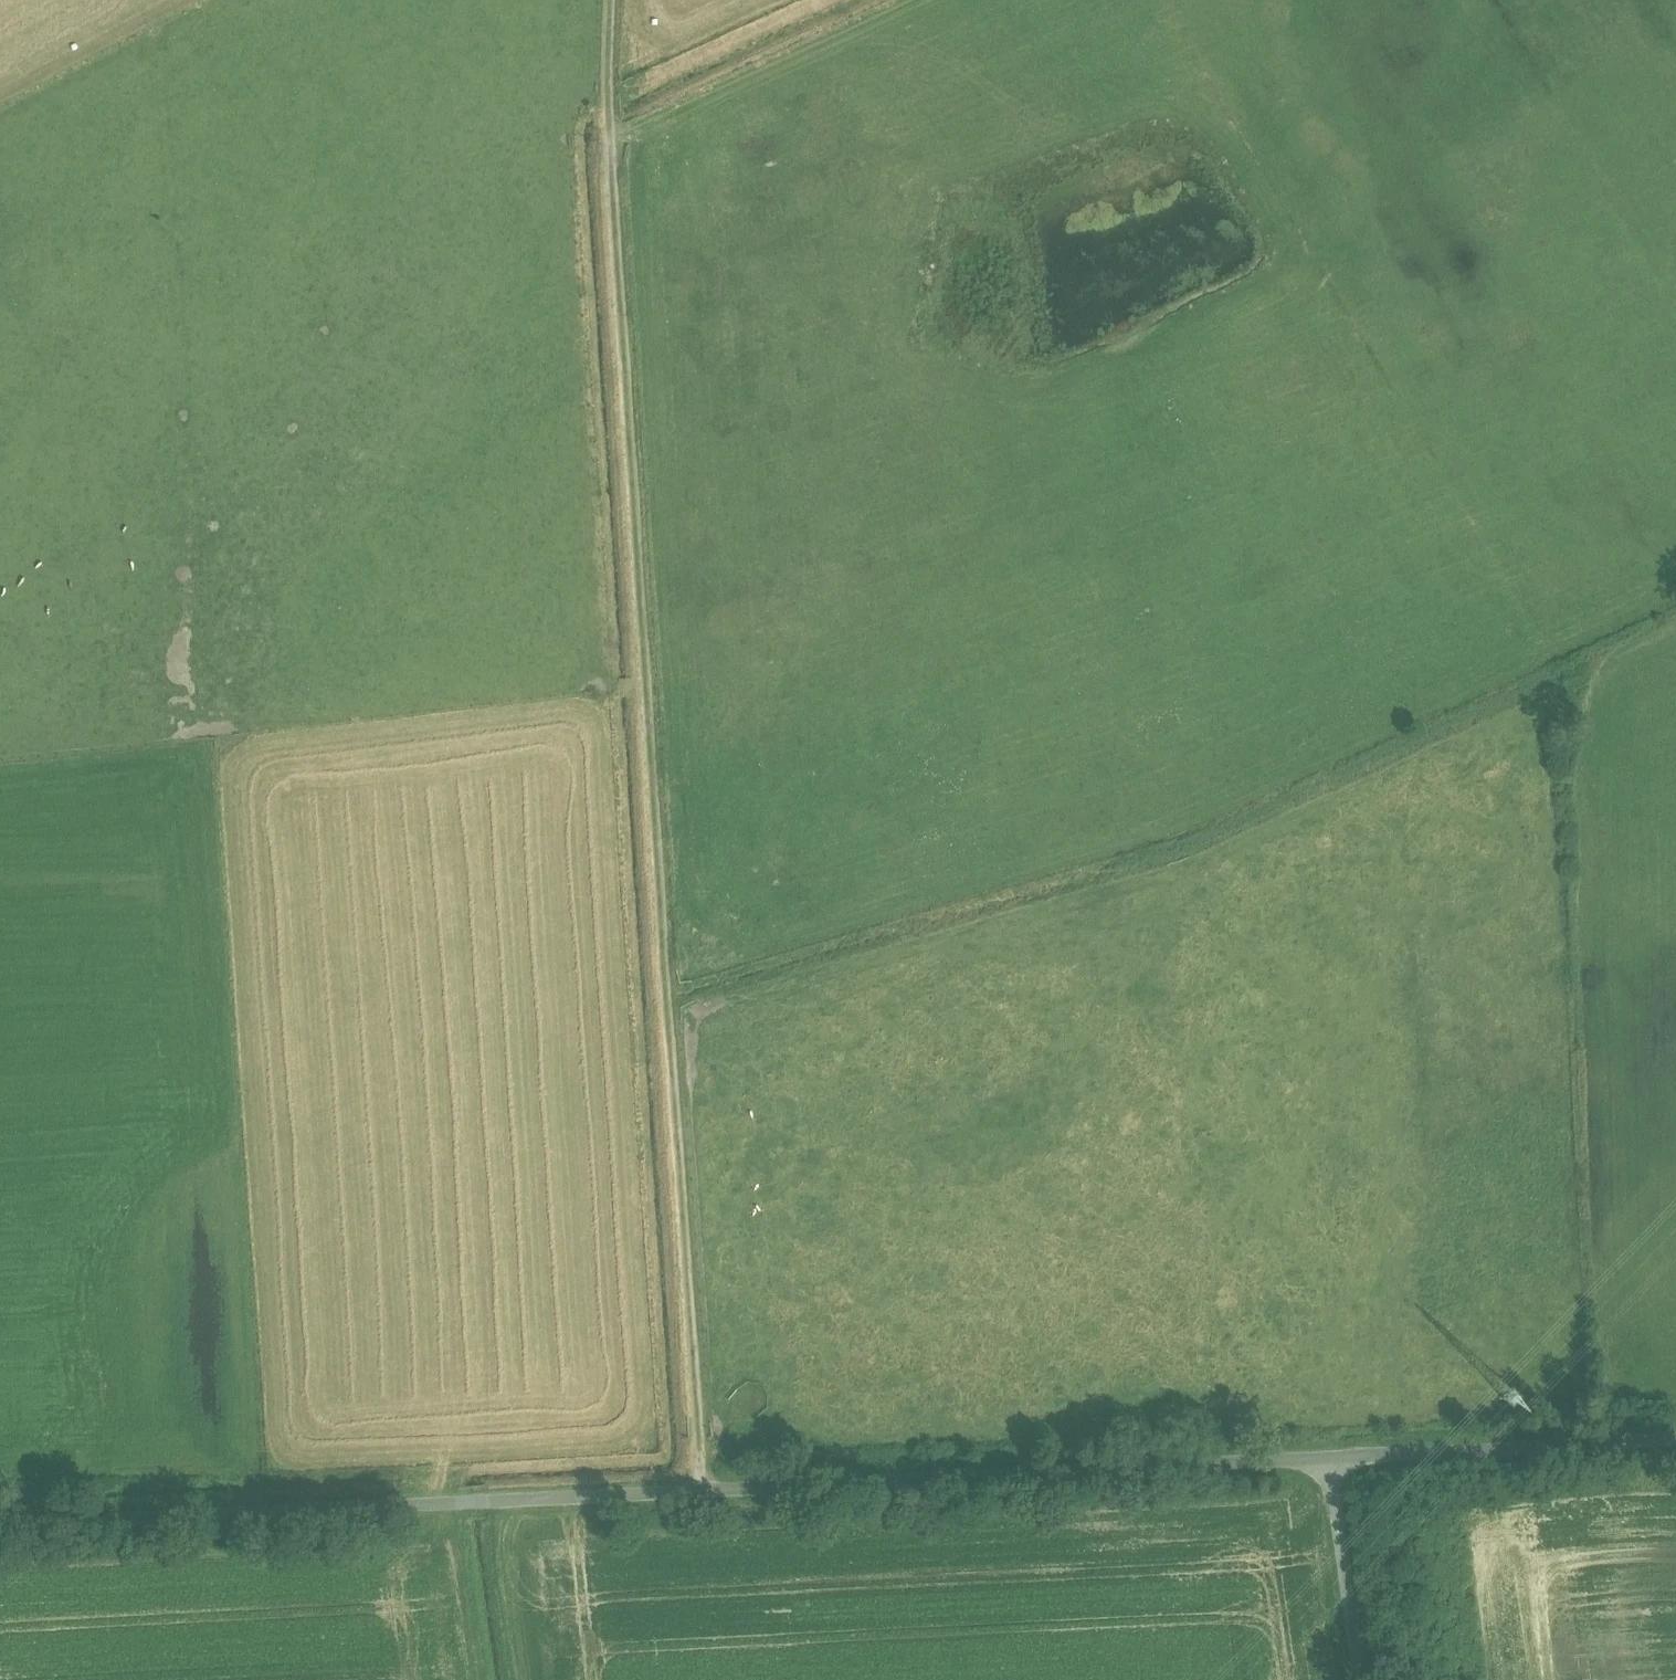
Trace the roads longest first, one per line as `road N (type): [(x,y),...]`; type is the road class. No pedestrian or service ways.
road 1 (track): [(698,1493),(607,126),(609,0)]
road 2 (unclassified): [(0,1534),(698,1493)]
road 3 (unclassified): [(1326,1462),(698,1493)]
road 4 (unclassified): [(1675,1445),(1326,1462)]
road 5 (unclassified): [(1357,1679),(1326,1462)]

